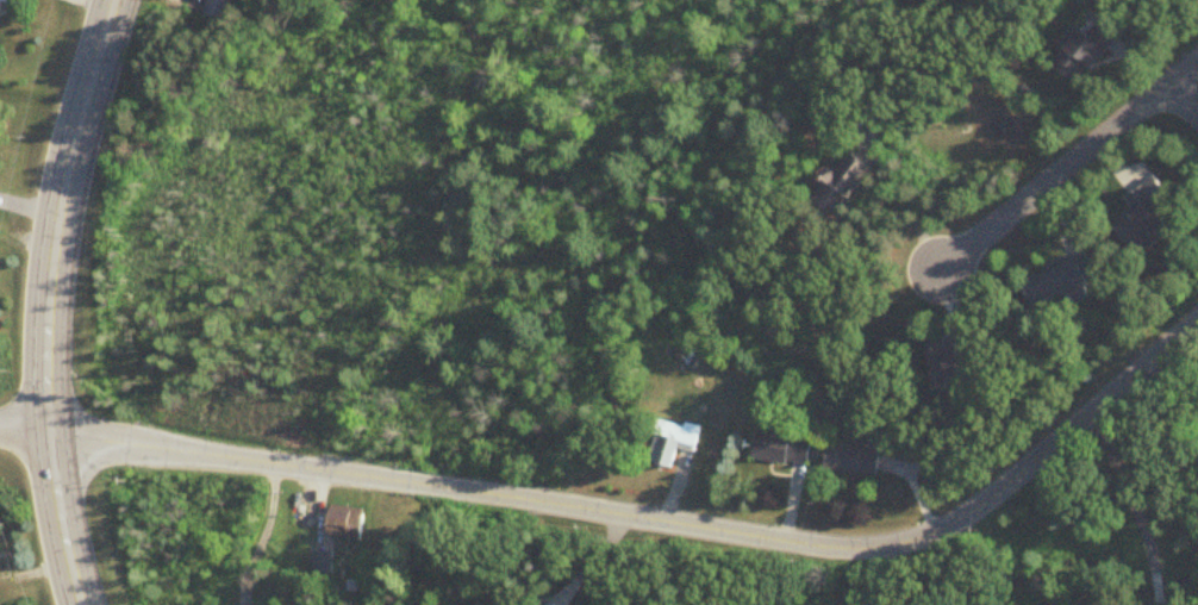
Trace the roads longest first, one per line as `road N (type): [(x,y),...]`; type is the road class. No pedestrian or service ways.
road 1 (residential): [(0,431),(437,485),(859,549),(930,531),(965,510),(1197,315)]
road 2 (secondary): [(117,0),(61,216),(52,318),(55,439),(89,604)]
road 3 (residential): [(937,269),(1169,88),(1197,57)]

